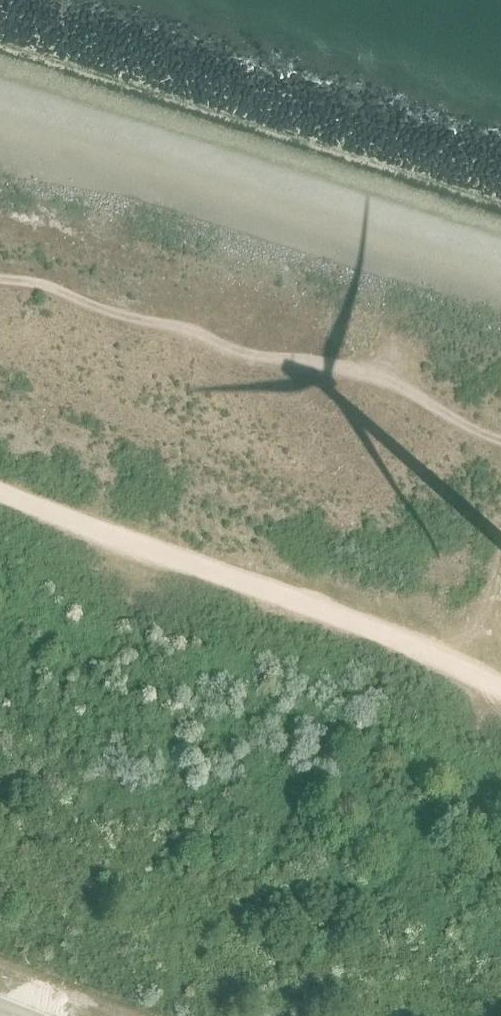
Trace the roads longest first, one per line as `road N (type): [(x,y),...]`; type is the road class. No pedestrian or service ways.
road 1 (track): [(500,438),(477,433),(338,354),(0,259)]
road 2 (track): [(0,502),(500,678)]

